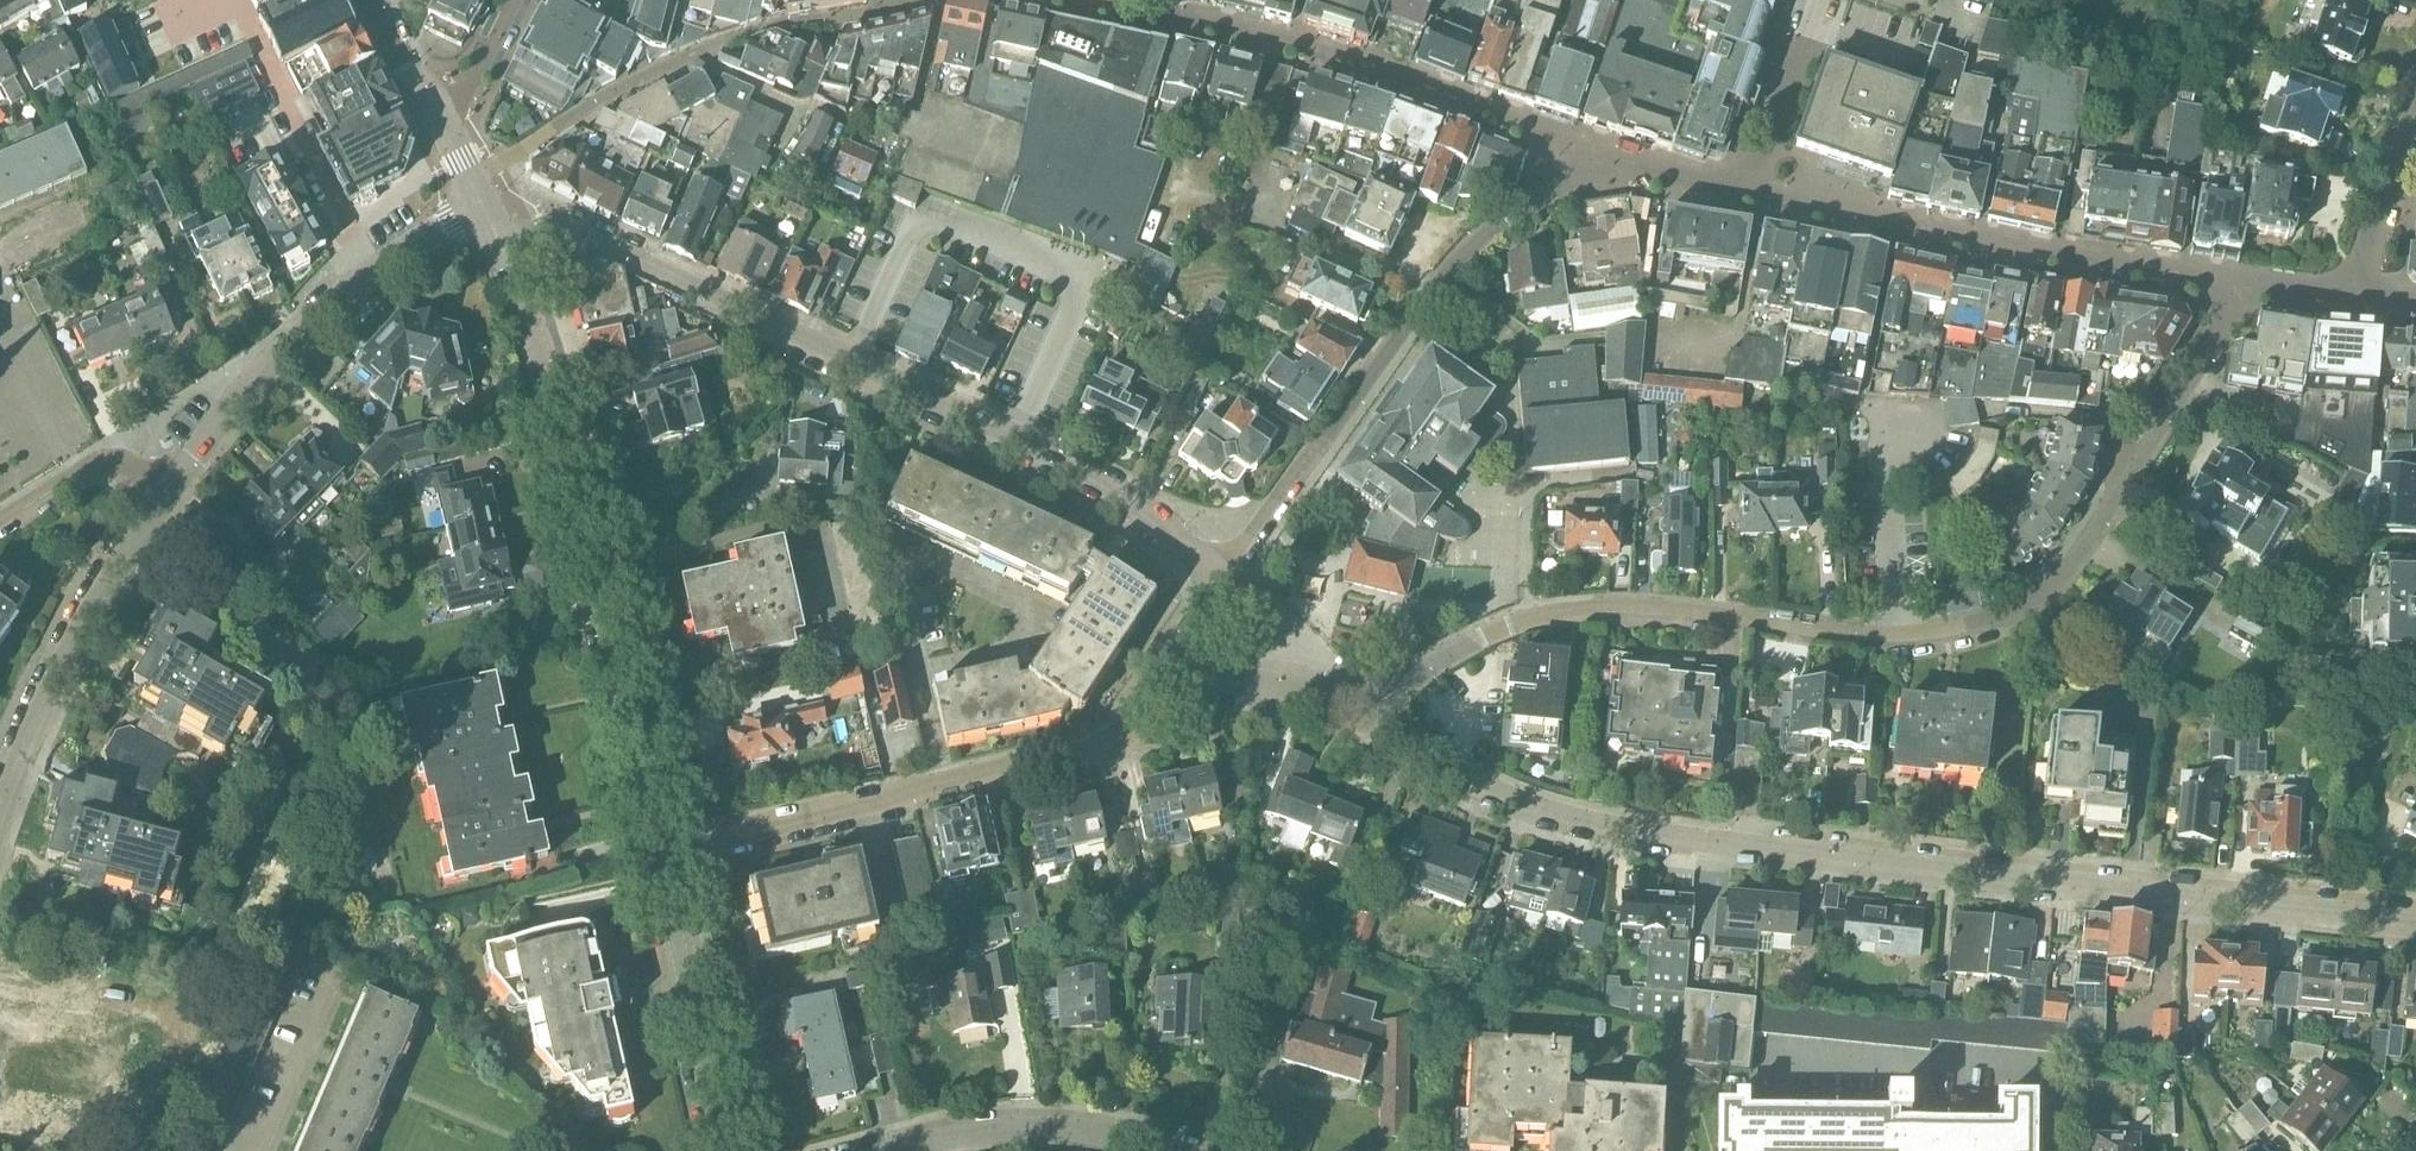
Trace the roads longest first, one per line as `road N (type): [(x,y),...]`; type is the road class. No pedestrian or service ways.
road 1 (residential): [(2415,922),(1555,816),(1473,781),(1367,700)]
road 2 (residential): [(1367,700),(1510,623),(1631,606),(1894,631),(1977,621),(2043,597),(2115,512),(2252,289)]
road 3 (residential): [(1224,576),(1132,497),(1018,432),(562,224),(504,240)]
road 4 (residential): [(1747,189),(1602,157),(1505,214),(1449,273),(1224,576)]
road 5 (tertiary): [(660,850),(551,384),(504,240)]
road 6 (residential): [(479,192),(568,115),(621,84),(796,22),(912,0)]
road 7 (residential): [(175,488),(253,376),(372,263),(479,192)]
road 8 (residential): [(0,821),(37,716),(175,488)]
road 9 (tertiary): [(728,1150),(660,850)]
road 10 (residential): [(660,850),(946,779)]
road 11 (residential): [(1171,1150),(1032,1126),(906,1150)]
road 12 (residential): [(946,779),(1117,738),(1170,669)]
road 13 (residential): [(2415,121),(2385,216),(2375,302),(2415,305)]
road 14 (tertiary): [(479,192),(375,0)]
road 15 (residential): [(479,192),(472,118),(522,0)]
road 16 (residential): [(1747,189),(1819,0)]
road 17 (residential): [(0,528),(103,461),(120,461),(175,488)]
road 18 (residential): [(946,779),(905,588)]
road 19 (residential): [(1170,669),(1328,683)]

